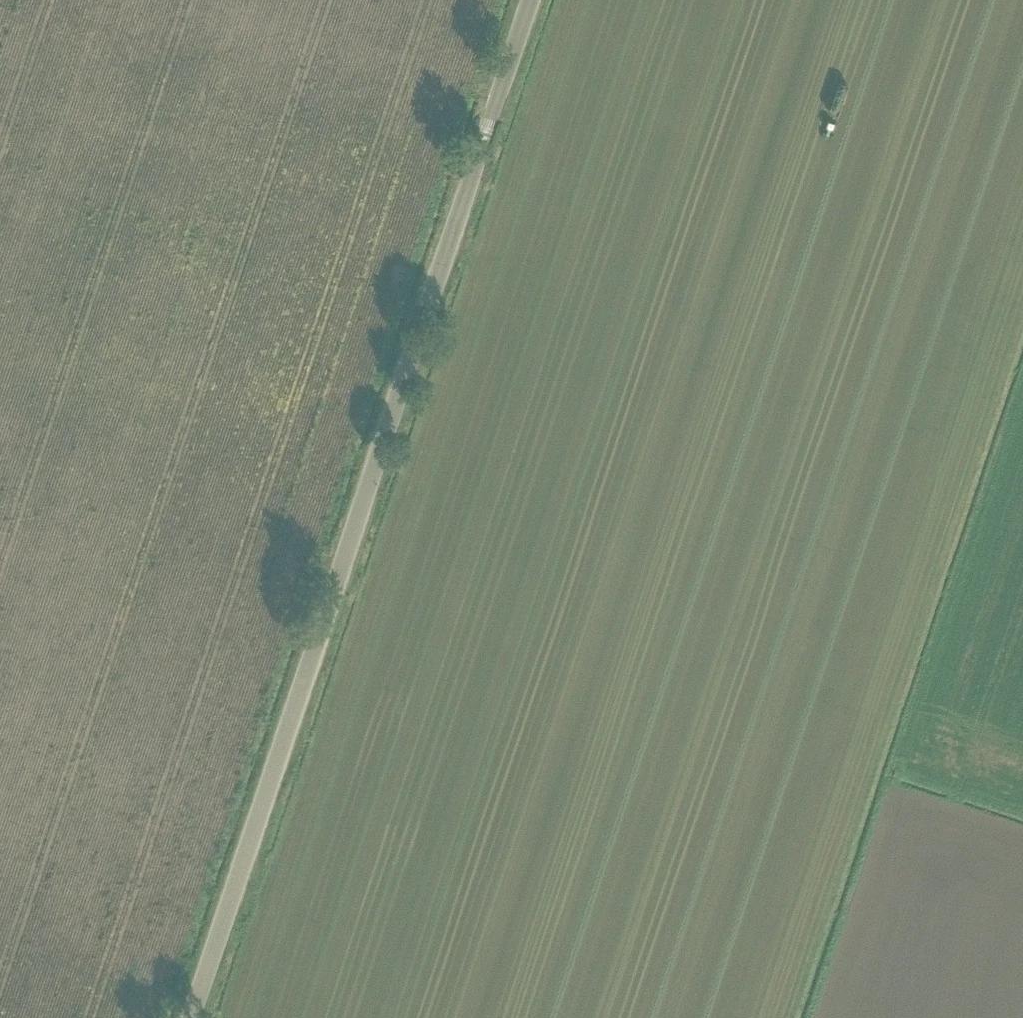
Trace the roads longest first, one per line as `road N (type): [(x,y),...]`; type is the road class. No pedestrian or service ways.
road 1 (unclassified): [(201,1017),(538,0)]

